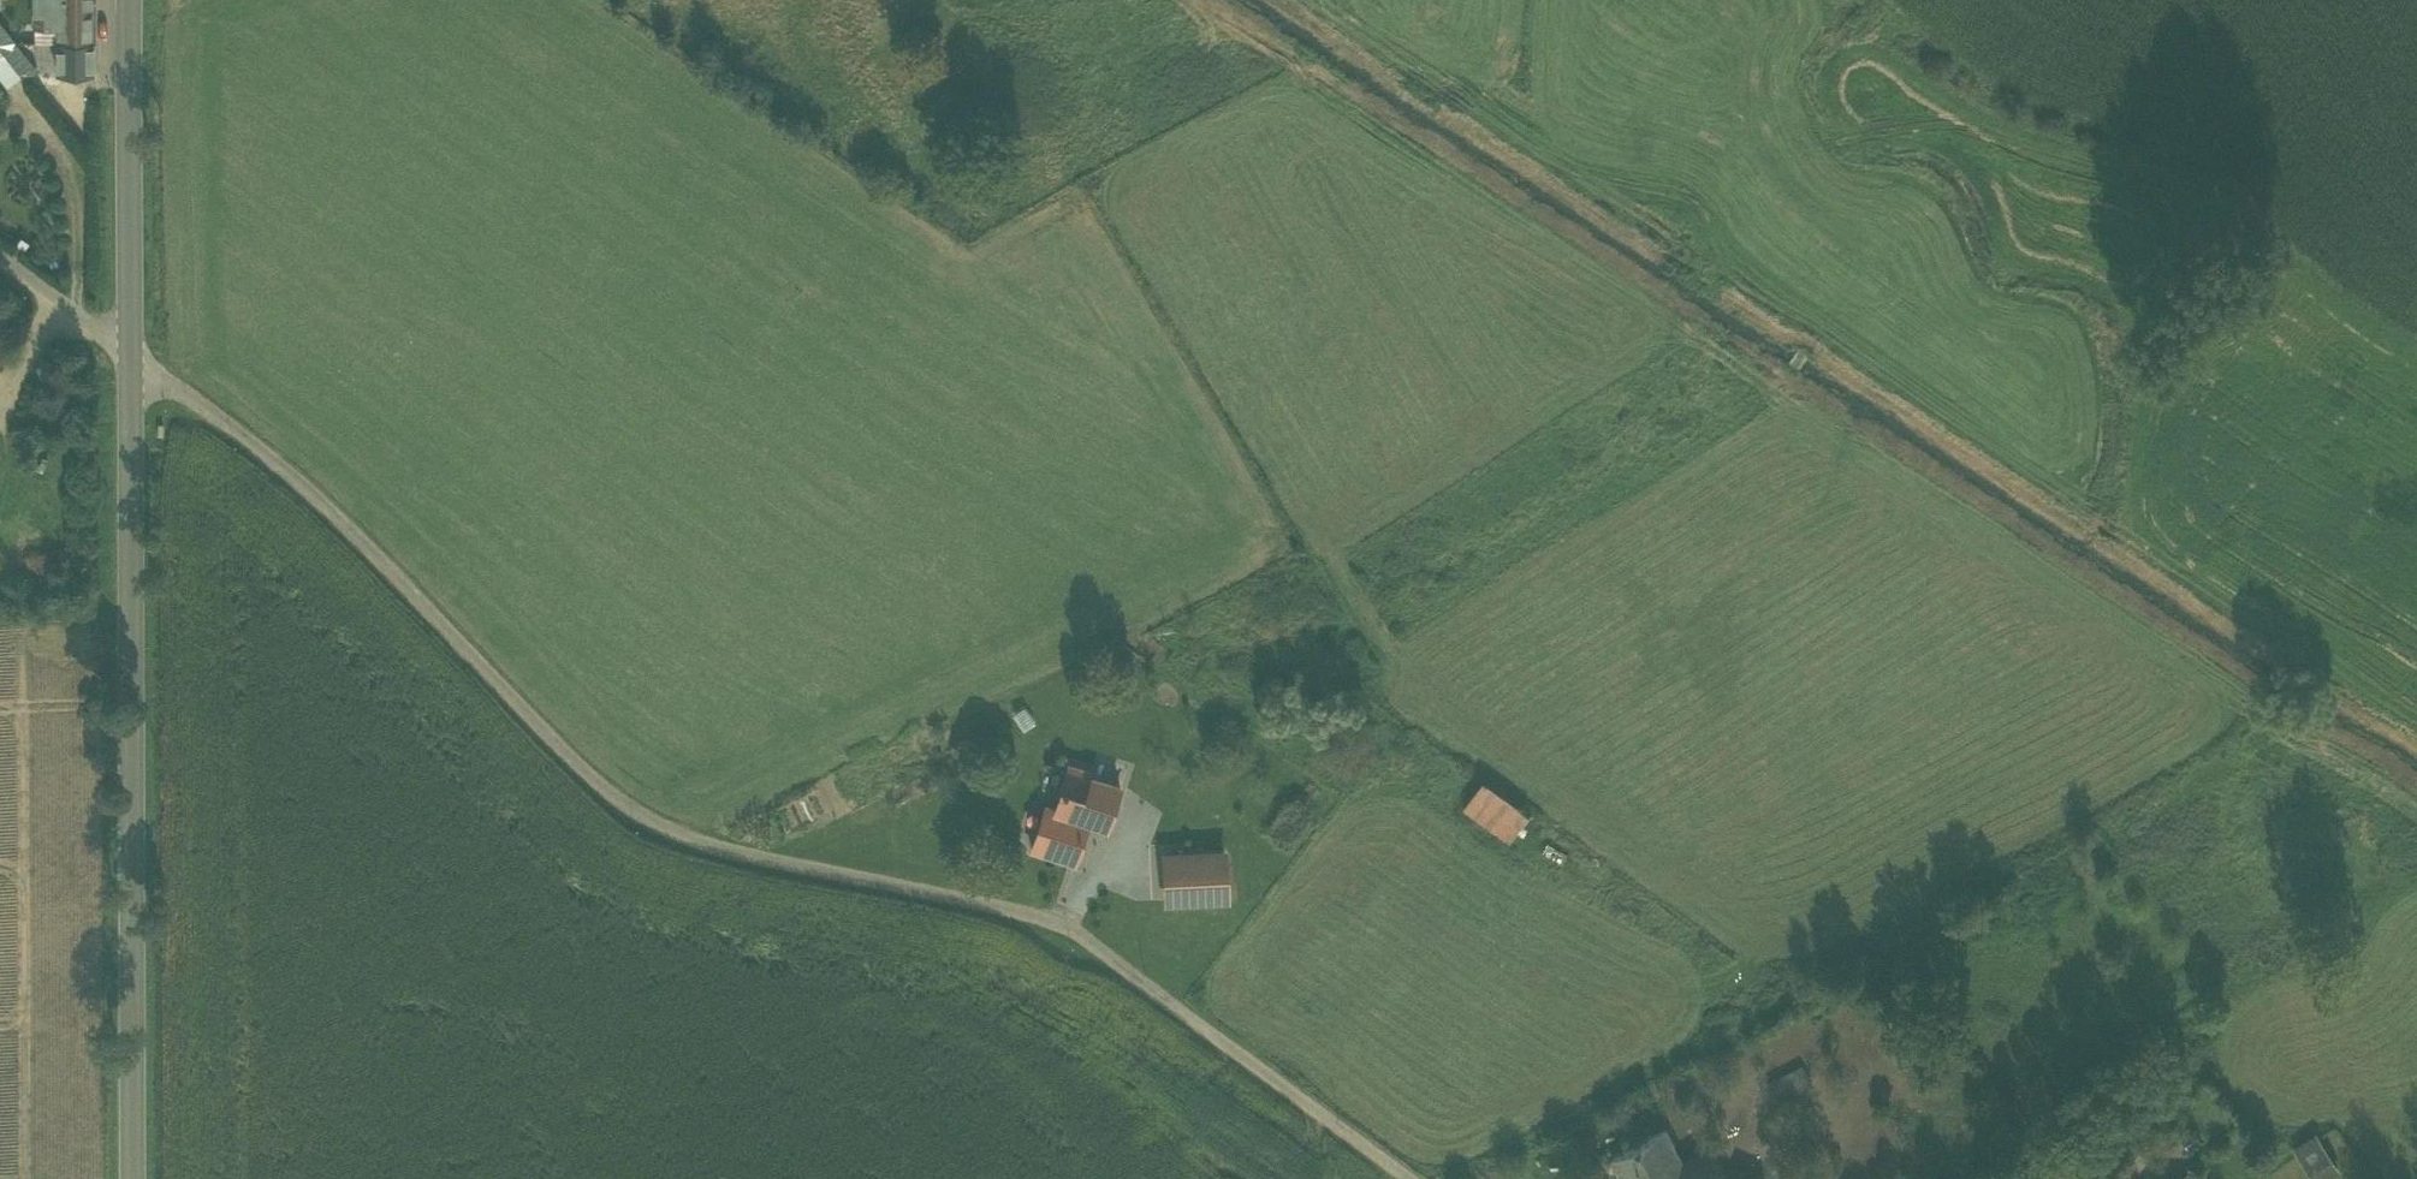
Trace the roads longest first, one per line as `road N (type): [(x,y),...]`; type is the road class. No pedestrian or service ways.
road 1 (unclassified): [(1417,1178),(1069,923),(669,860),(307,502),(129,358)]
road 2 (secondary): [(128,1178),(129,358)]
road 3 (secondary): [(129,358),(129,0)]
road 4 (residential): [(129,358),(0,255)]

